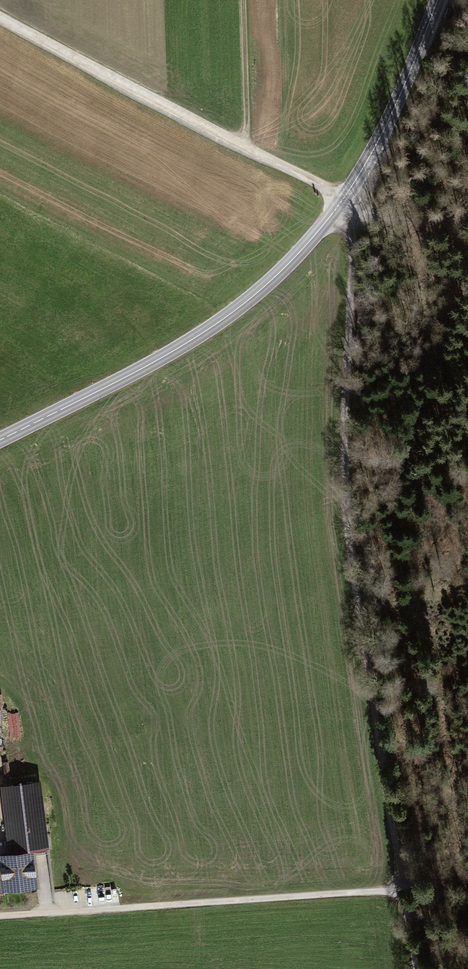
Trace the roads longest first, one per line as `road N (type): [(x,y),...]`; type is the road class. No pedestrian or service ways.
road 1 (track): [(339,205),(354,217),(344,463),(350,546),(401,887)]
road 2 (tertiary): [(345,197),(285,268),(214,327),(0,440)]
road 3 (track): [(0,915),(401,887)]
road 4 (residential): [(345,197),(0,14)]
road 5 (tertiary): [(438,0),(401,97),(345,197)]
road 6 (track): [(244,0),(245,146)]

